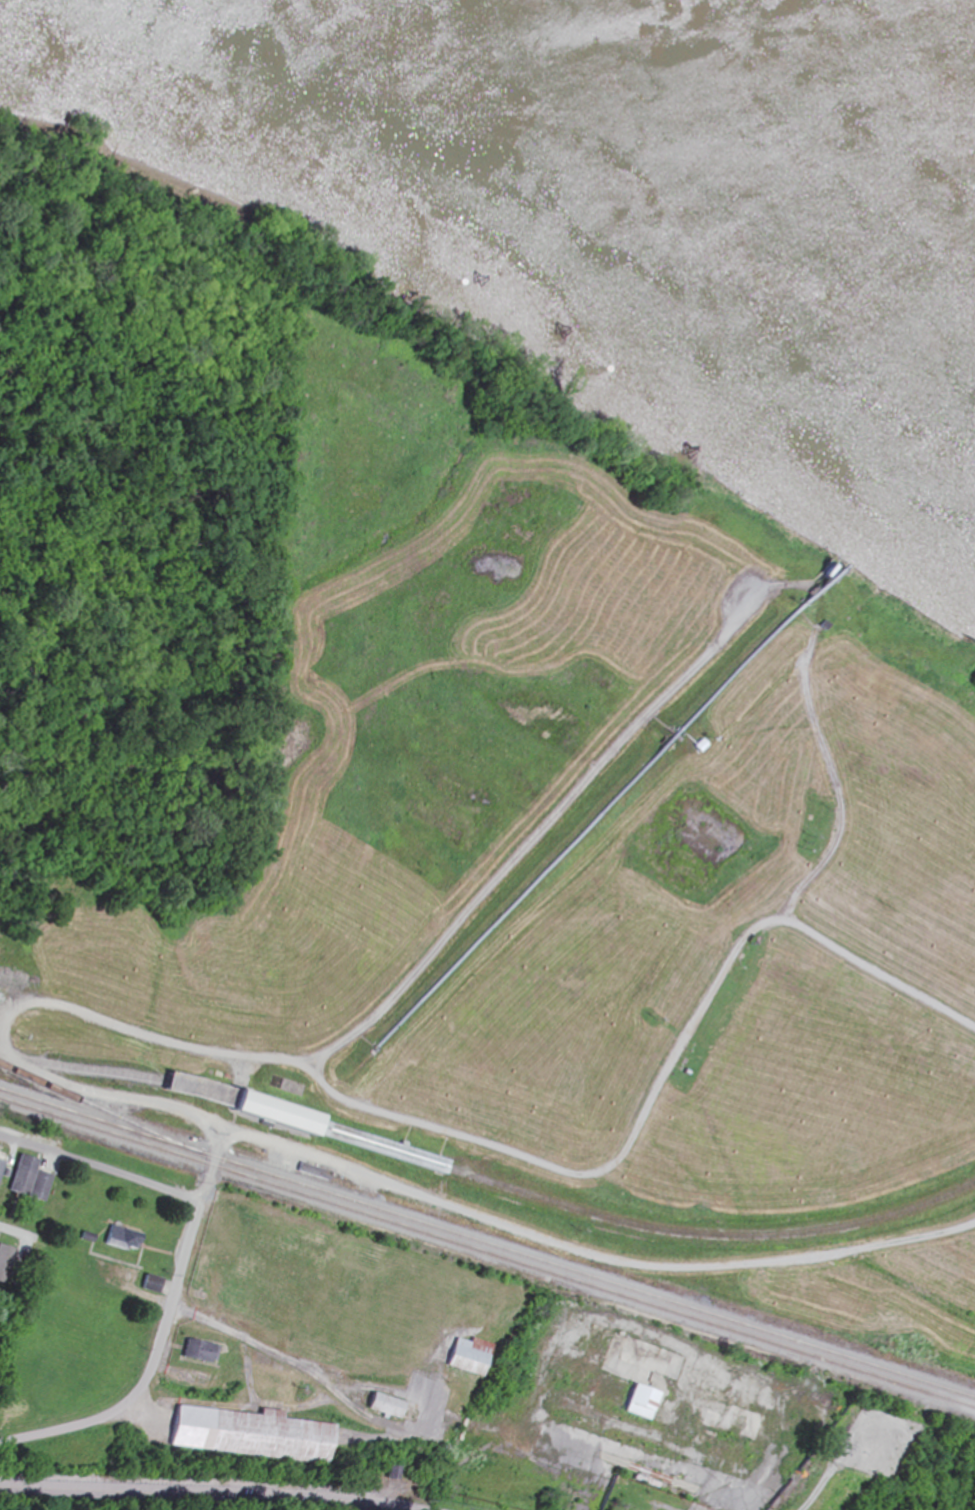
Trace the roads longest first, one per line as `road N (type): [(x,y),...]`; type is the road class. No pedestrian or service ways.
road 1 (secondary): [(403,1509),(0,1490)]
road 2 (residential): [(0,1441),(122,1407),(154,1363),(201,1204)]
road 3 (residential): [(0,1139),(201,1204)]

